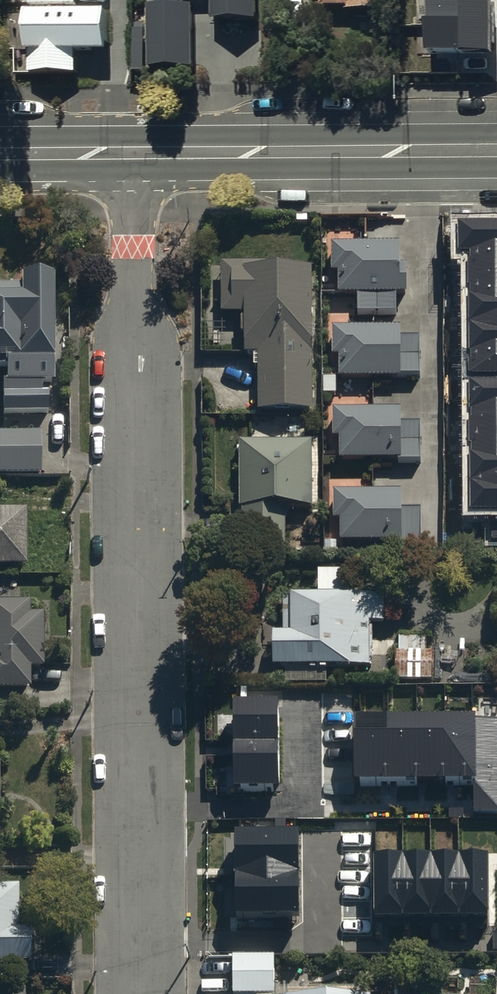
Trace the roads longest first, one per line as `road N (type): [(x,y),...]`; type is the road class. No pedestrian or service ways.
road 1 (residential): [(132,155),(138,993)]
road 2 (secondary): [(132,155),(496,153)]
road 3 (secondary): [(0,156),(132,155)]

